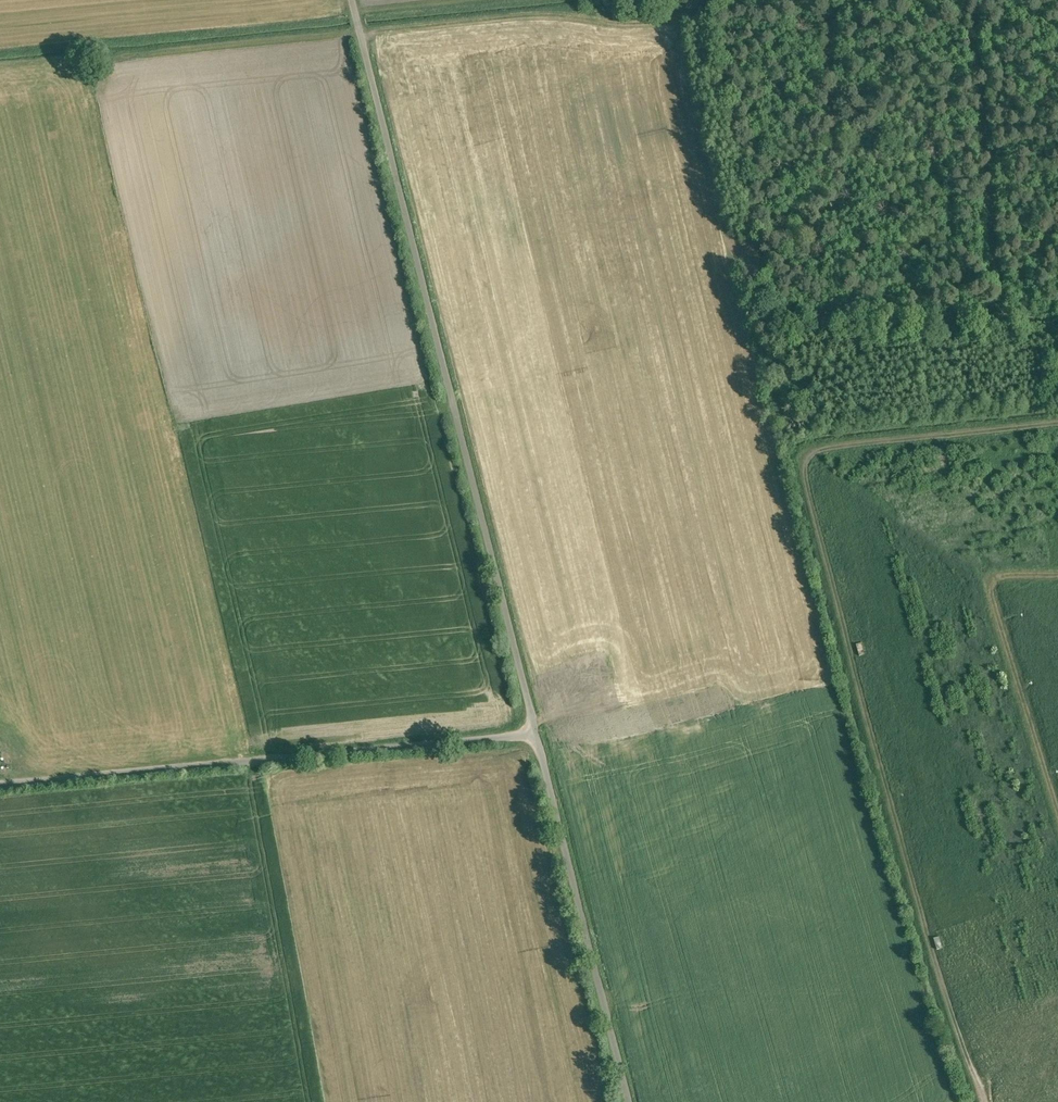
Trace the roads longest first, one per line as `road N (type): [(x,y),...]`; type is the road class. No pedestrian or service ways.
road 1 (unclassified): [(351,0),(536,734)]
road 2 (unclassified): [(0,786),(536,734)]
road 3 (unclassified): [(536,734),(630,1101)]
road 4 (track): [(359,32),(533,14),(640,25),(689,15),(686,0)]
road 5 (track): [(1057,832),(987,585),(1057,580)]

